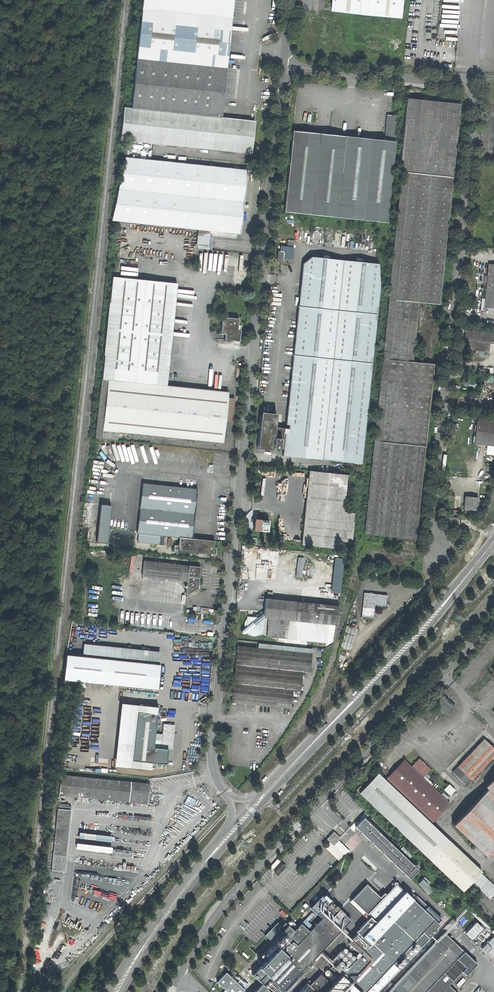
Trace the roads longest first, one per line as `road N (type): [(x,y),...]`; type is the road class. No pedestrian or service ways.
road 1 (unclassified): [(248,812),(216,780),(211,748),(284,67)]
road 2 (residential): [(284,67),(472,90),(431,521),(436,549)]
road 3 (unclassified): [(172,991),(238,889),(493,618)]
road 4 (secondary): [(493,542),(248,812)]
road 5 (secondary): [(248,812),(131,968)]

